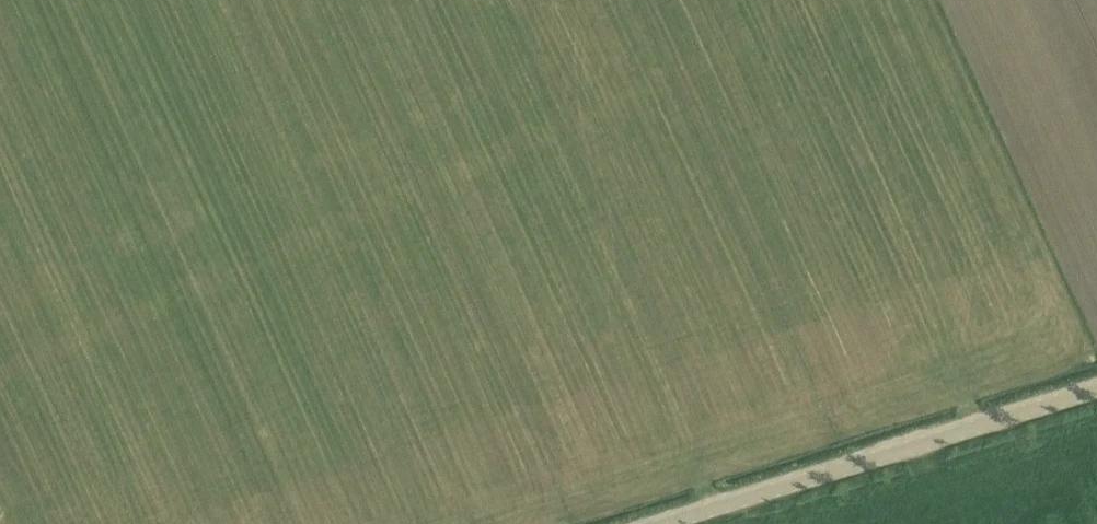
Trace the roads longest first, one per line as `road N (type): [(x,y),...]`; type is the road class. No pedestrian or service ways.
road 1 (unclassified): [(666,523),(1096,390)]

